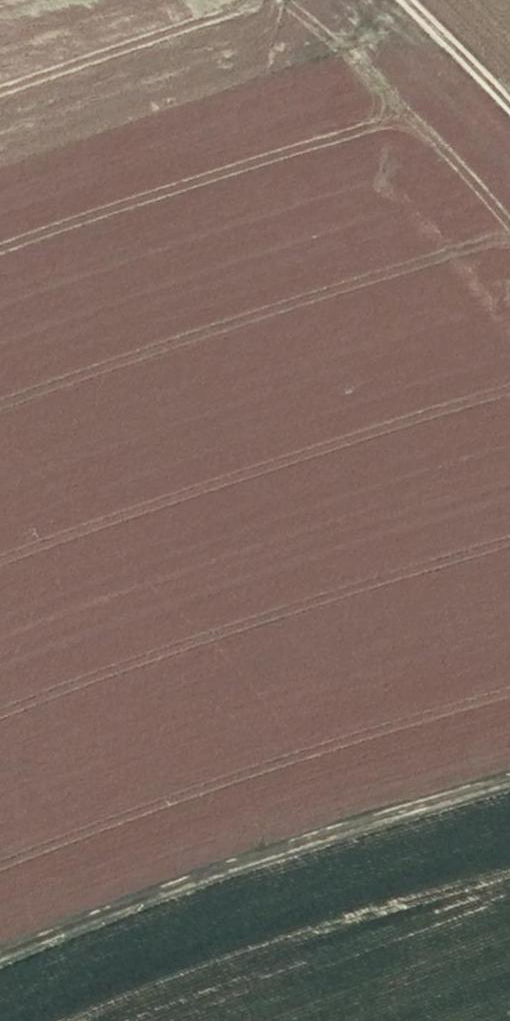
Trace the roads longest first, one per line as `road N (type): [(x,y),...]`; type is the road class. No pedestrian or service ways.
road 1 (track): [(509,773),(137,887),(0,948)]

